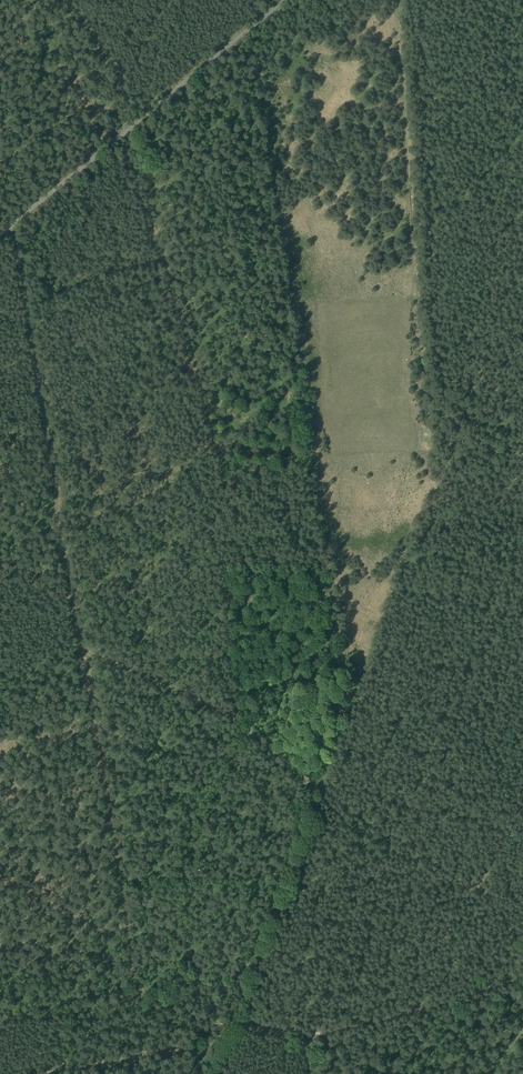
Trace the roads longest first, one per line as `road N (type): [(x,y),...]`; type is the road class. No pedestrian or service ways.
road 1 (track): [(8,230),(77,646),(236,719),(323,793),(486,896),(522,957)]
road 2 (track): [(41,1073),(212,1046),(255,1024),(308,1034),(350,1029),(522,980)]
road 3 (unclassified): [(0,237),(285,0)]

